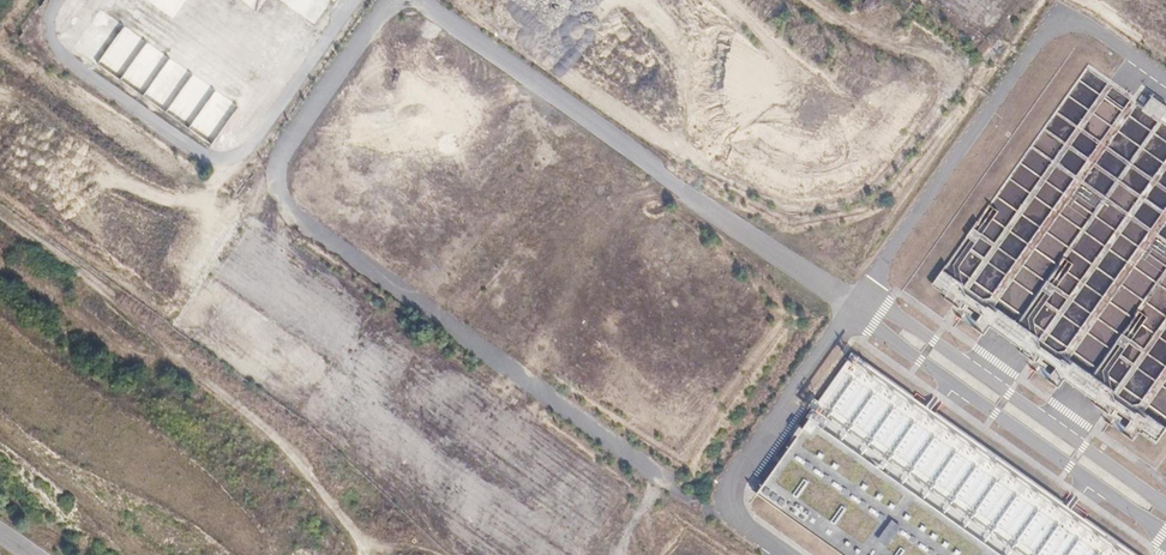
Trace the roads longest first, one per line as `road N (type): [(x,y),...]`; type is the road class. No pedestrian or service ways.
road 1 (track): [(0,215),(159,327),(332,480),(394,554)]

